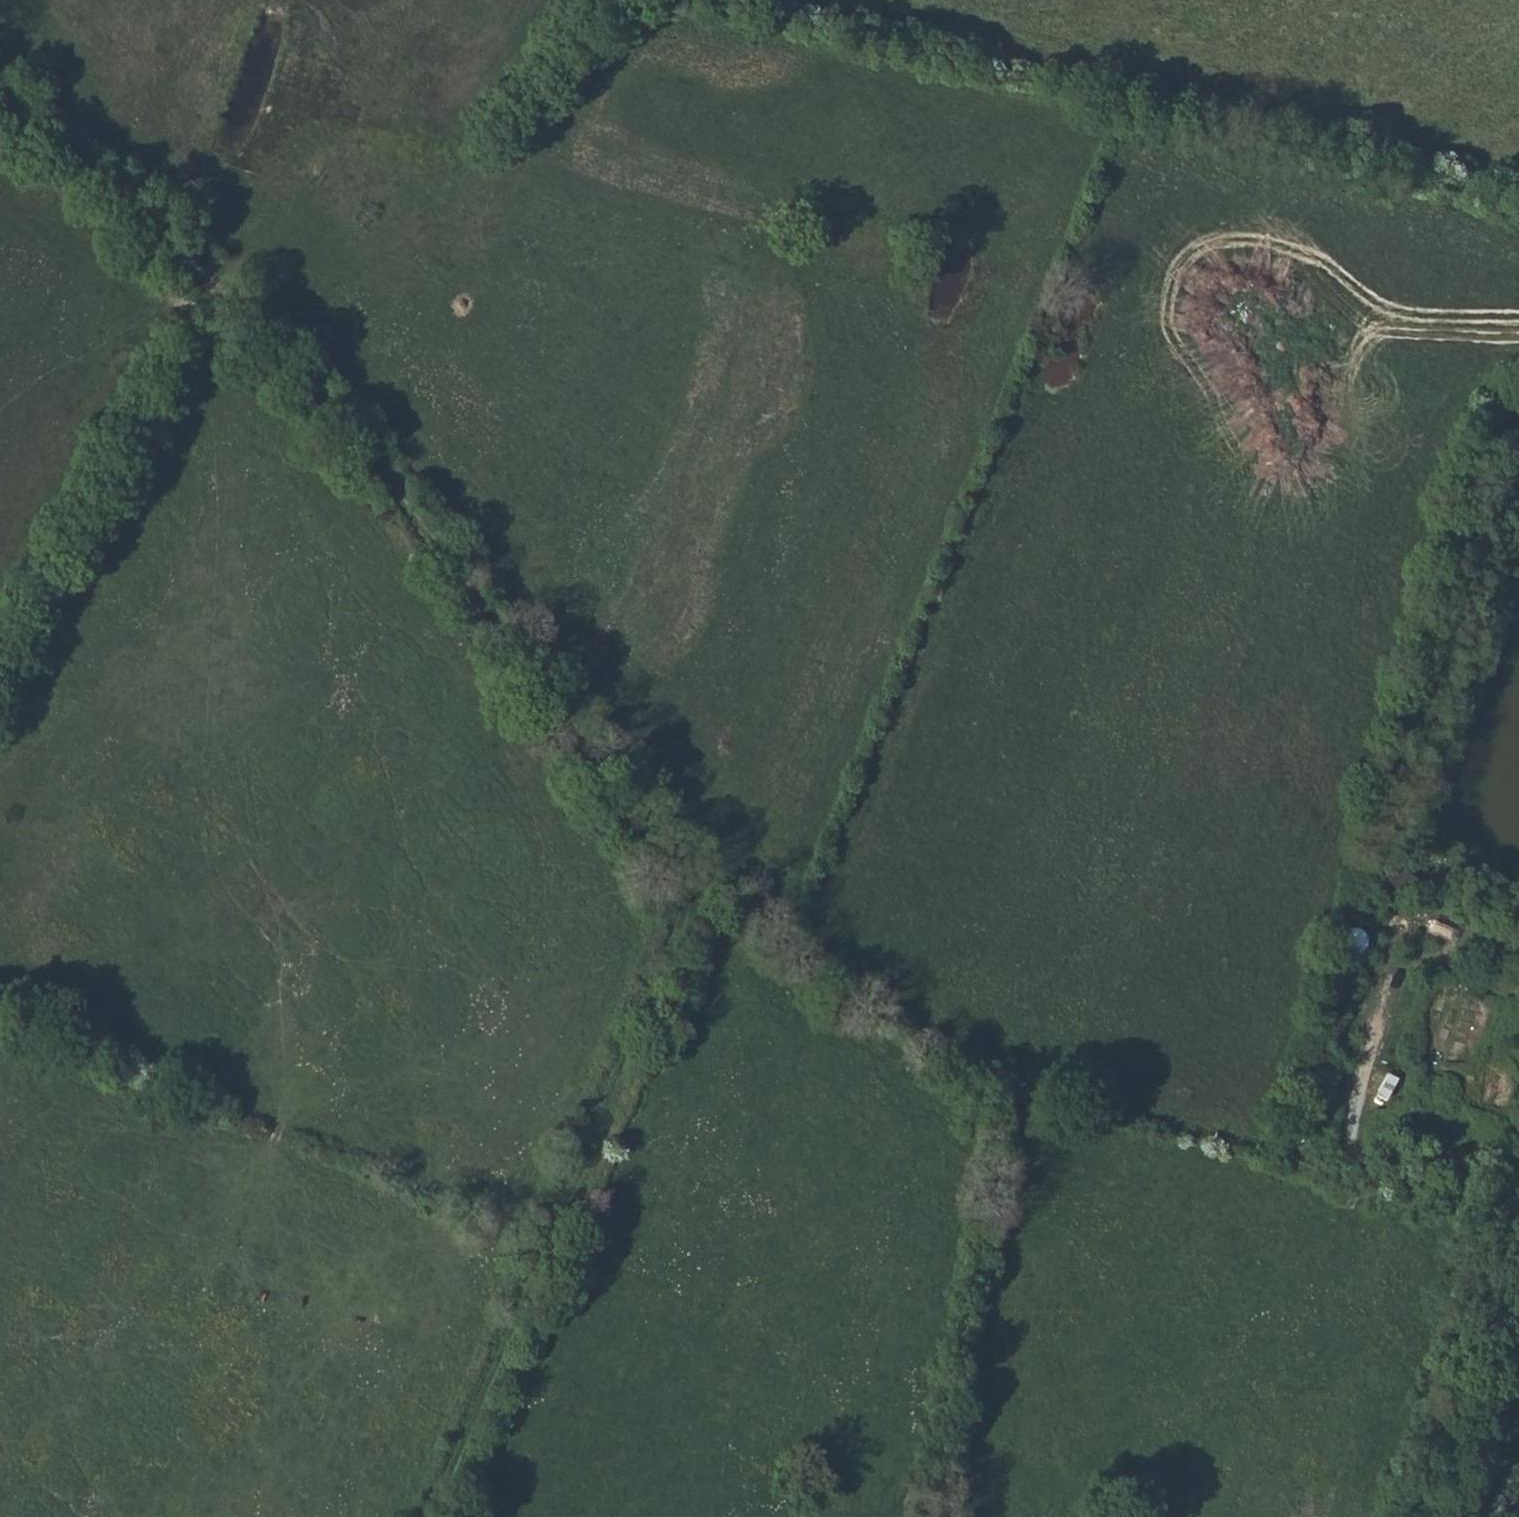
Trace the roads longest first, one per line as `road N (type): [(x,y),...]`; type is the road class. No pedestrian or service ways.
road 1 (track): [(0,105),(107,190),(345,412),(563,691),(692,904),(440,1516)]
road 2 (unclassified): [(1483,1516),(1518,1395)]

